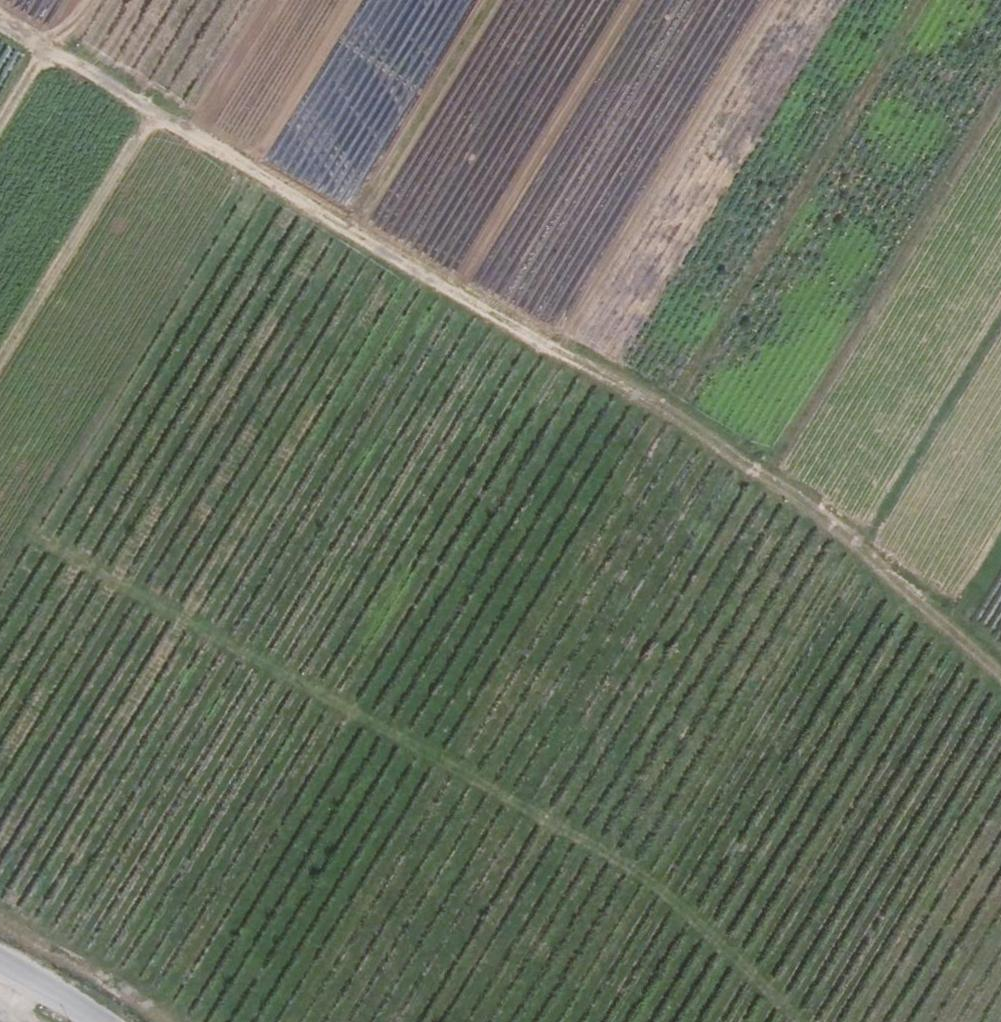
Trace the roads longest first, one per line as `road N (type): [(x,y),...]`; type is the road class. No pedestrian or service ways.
road 1 (track): [(1000,671),(810,509),(693,425),(0,23)]
road 2 (track): [(156,1011),(776,0)]
road 3 (track): [(458,291),(51,952)]
road 4 (track): [(0,807),(358,233)]
road 5 (track): [(341,709),(652,880),(800,1021)]
road 6 (track): [(256,173),(0,583)]
road 7 (track): [(0,355),(152,112)]
road 8 (track): [(0,923),(171,1021)]

